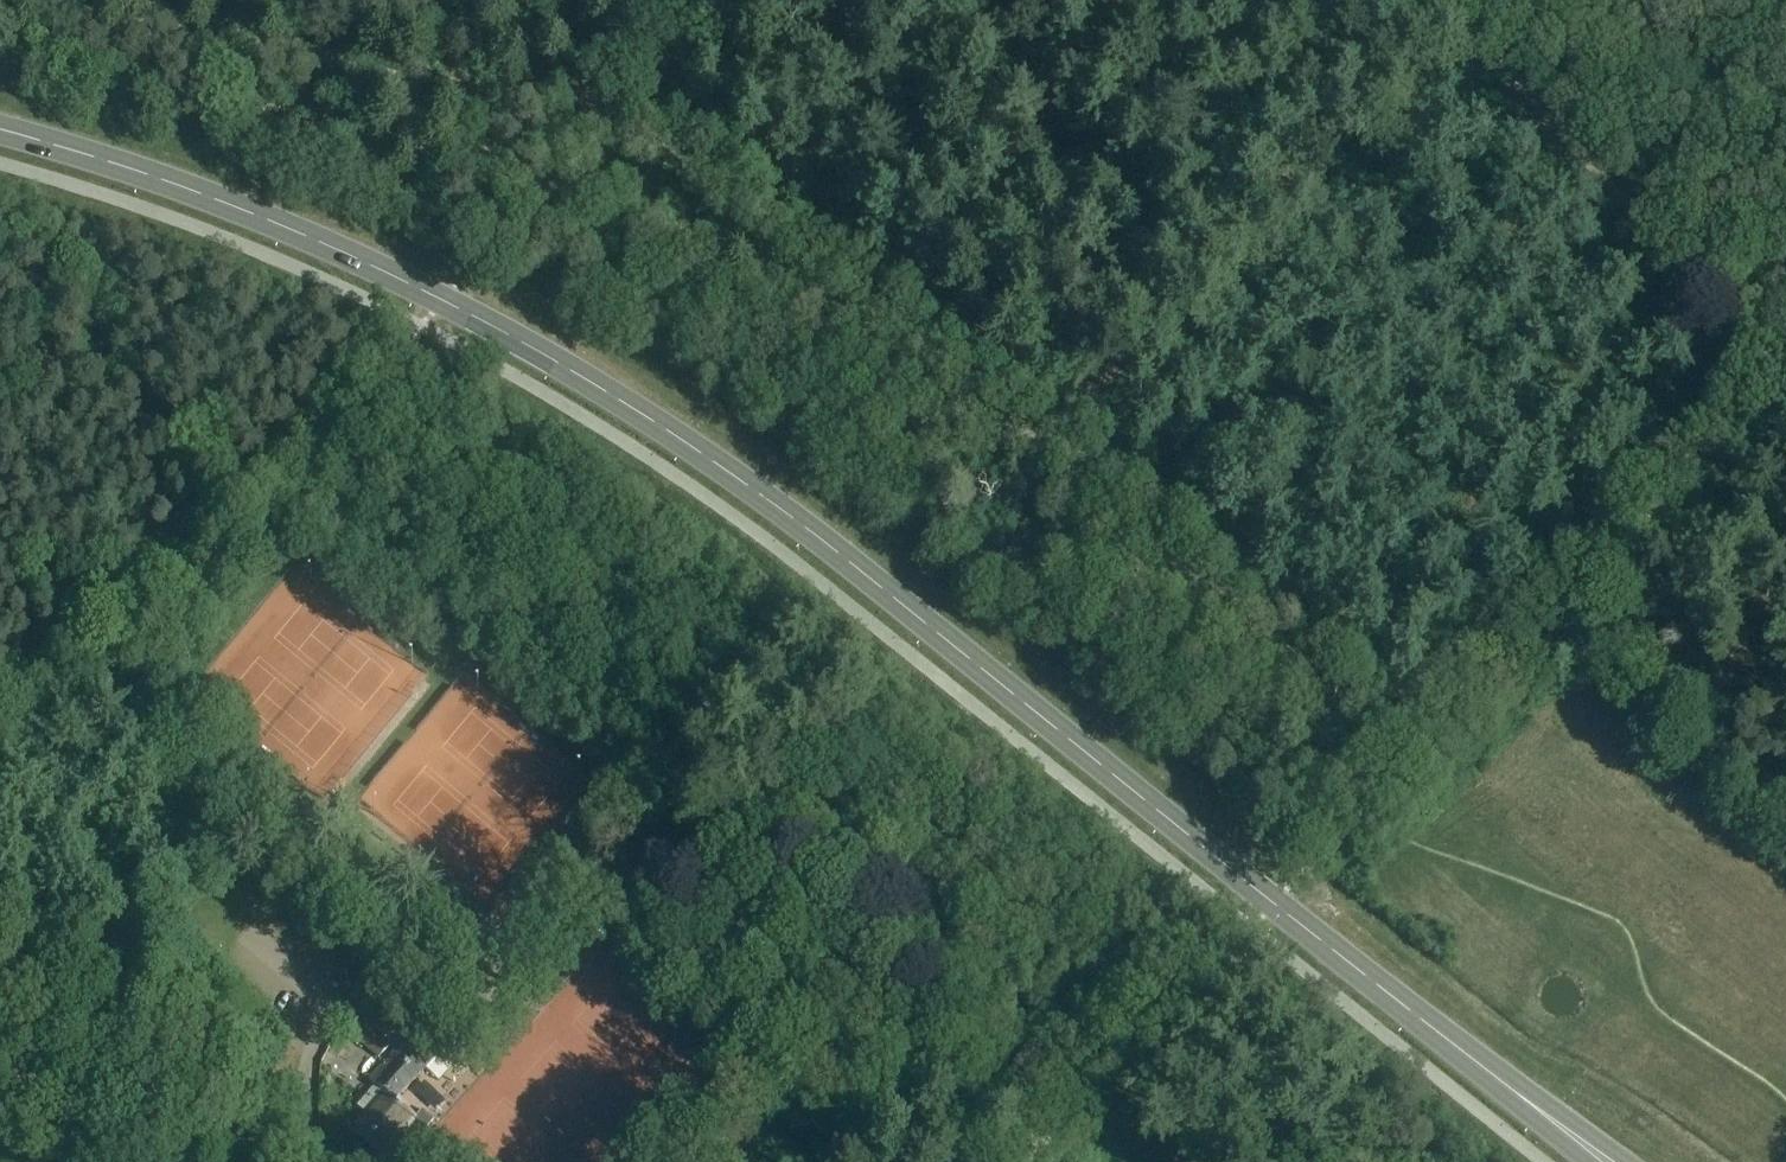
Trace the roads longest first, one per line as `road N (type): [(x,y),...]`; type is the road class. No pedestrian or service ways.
road 1 (secondary): [(0,129),(216,200),(441,301),(646,418),(846,561),(1608,1161)]
road 2 (unclassified): [(165,1161),(0,1067)]

